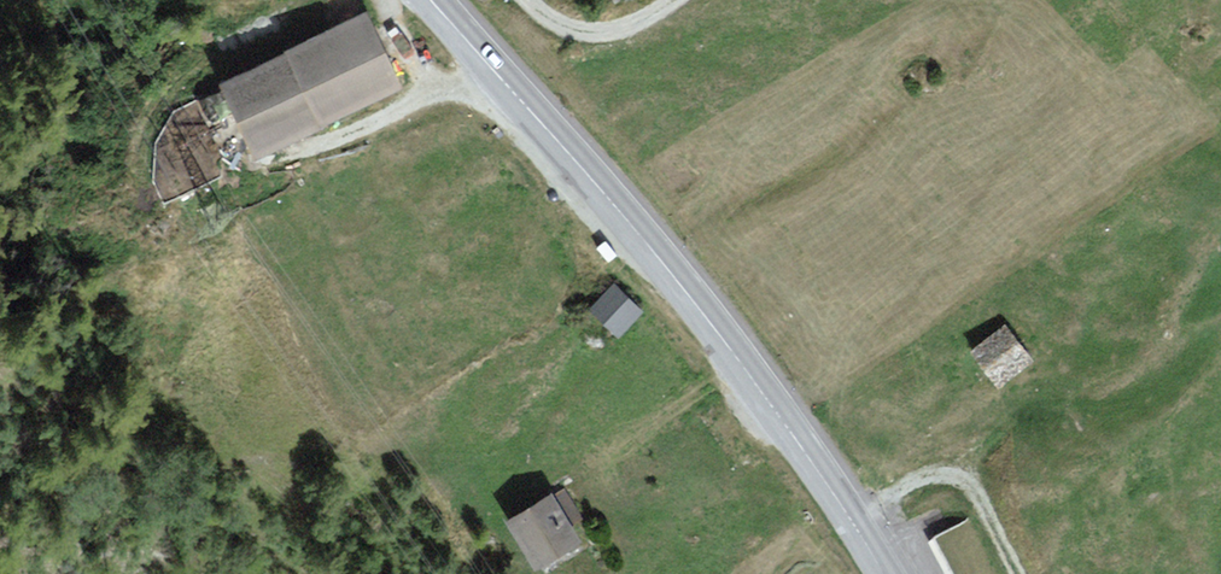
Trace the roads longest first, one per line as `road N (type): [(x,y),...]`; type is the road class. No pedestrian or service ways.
road 1 (secondary): [(431,0),(676,280),(817,468),(884,573)]
road 2 (track): [(854,524),(901,492),(958,482),(976,490),(1016,573)]
road 3 (track): [(526,0),(564,26),(601,33),(671,0)]

